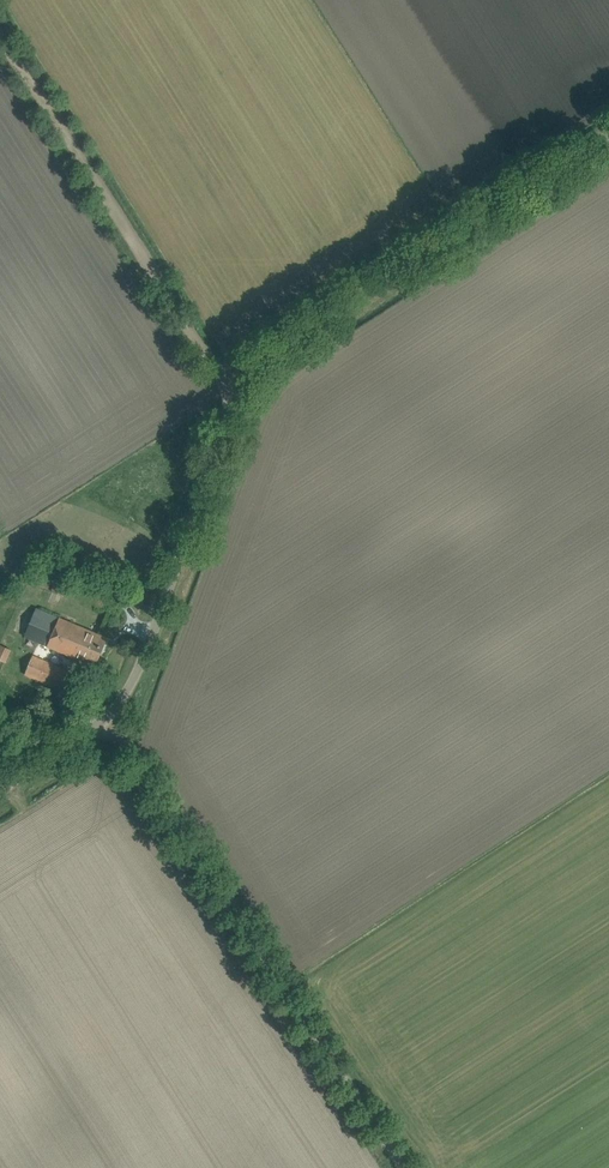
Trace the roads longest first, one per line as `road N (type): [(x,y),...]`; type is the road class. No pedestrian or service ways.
road 1 (unclassified): [(0,788),(120,705),(240,396),(264,362),(608,133)]
road 2 (track): [(398,1167),(108,720)]
road 3 (track): [(240,396),(217,379),(0,42)]

